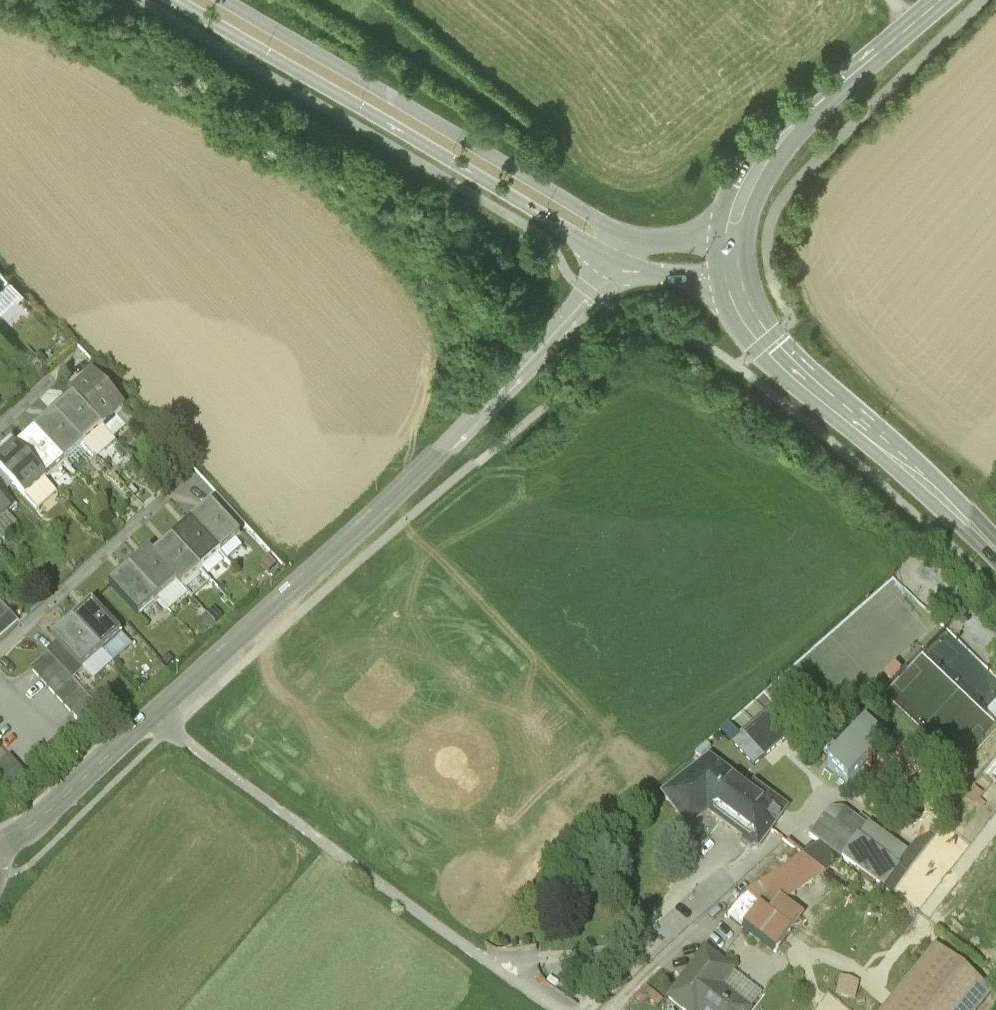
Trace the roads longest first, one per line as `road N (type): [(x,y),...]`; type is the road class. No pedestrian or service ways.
road 1 (residential): [(0,851),(24,841),(319,573),(621,260)]
road 2 (tertiary): [(186,0),(621,260)]
road 3 (tertiary): [(642,236),(484,154),(231,0)]
road 4 (secondary): [(734,288),(778,351),(995,550)]
road 5 (secondary): [(939,0),(765,156),(732,224)]

